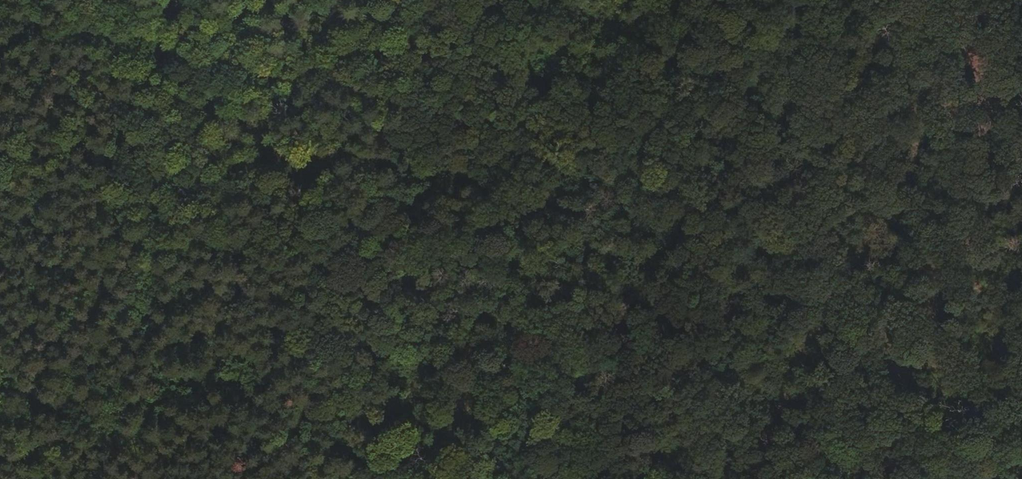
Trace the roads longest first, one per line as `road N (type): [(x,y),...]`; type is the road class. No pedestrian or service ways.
road 1 (track): [(0,15),(723,170)]
road 2 (track): [(813,0),(559,478)]
road 3 (track): [(41,478),(170,0)]

